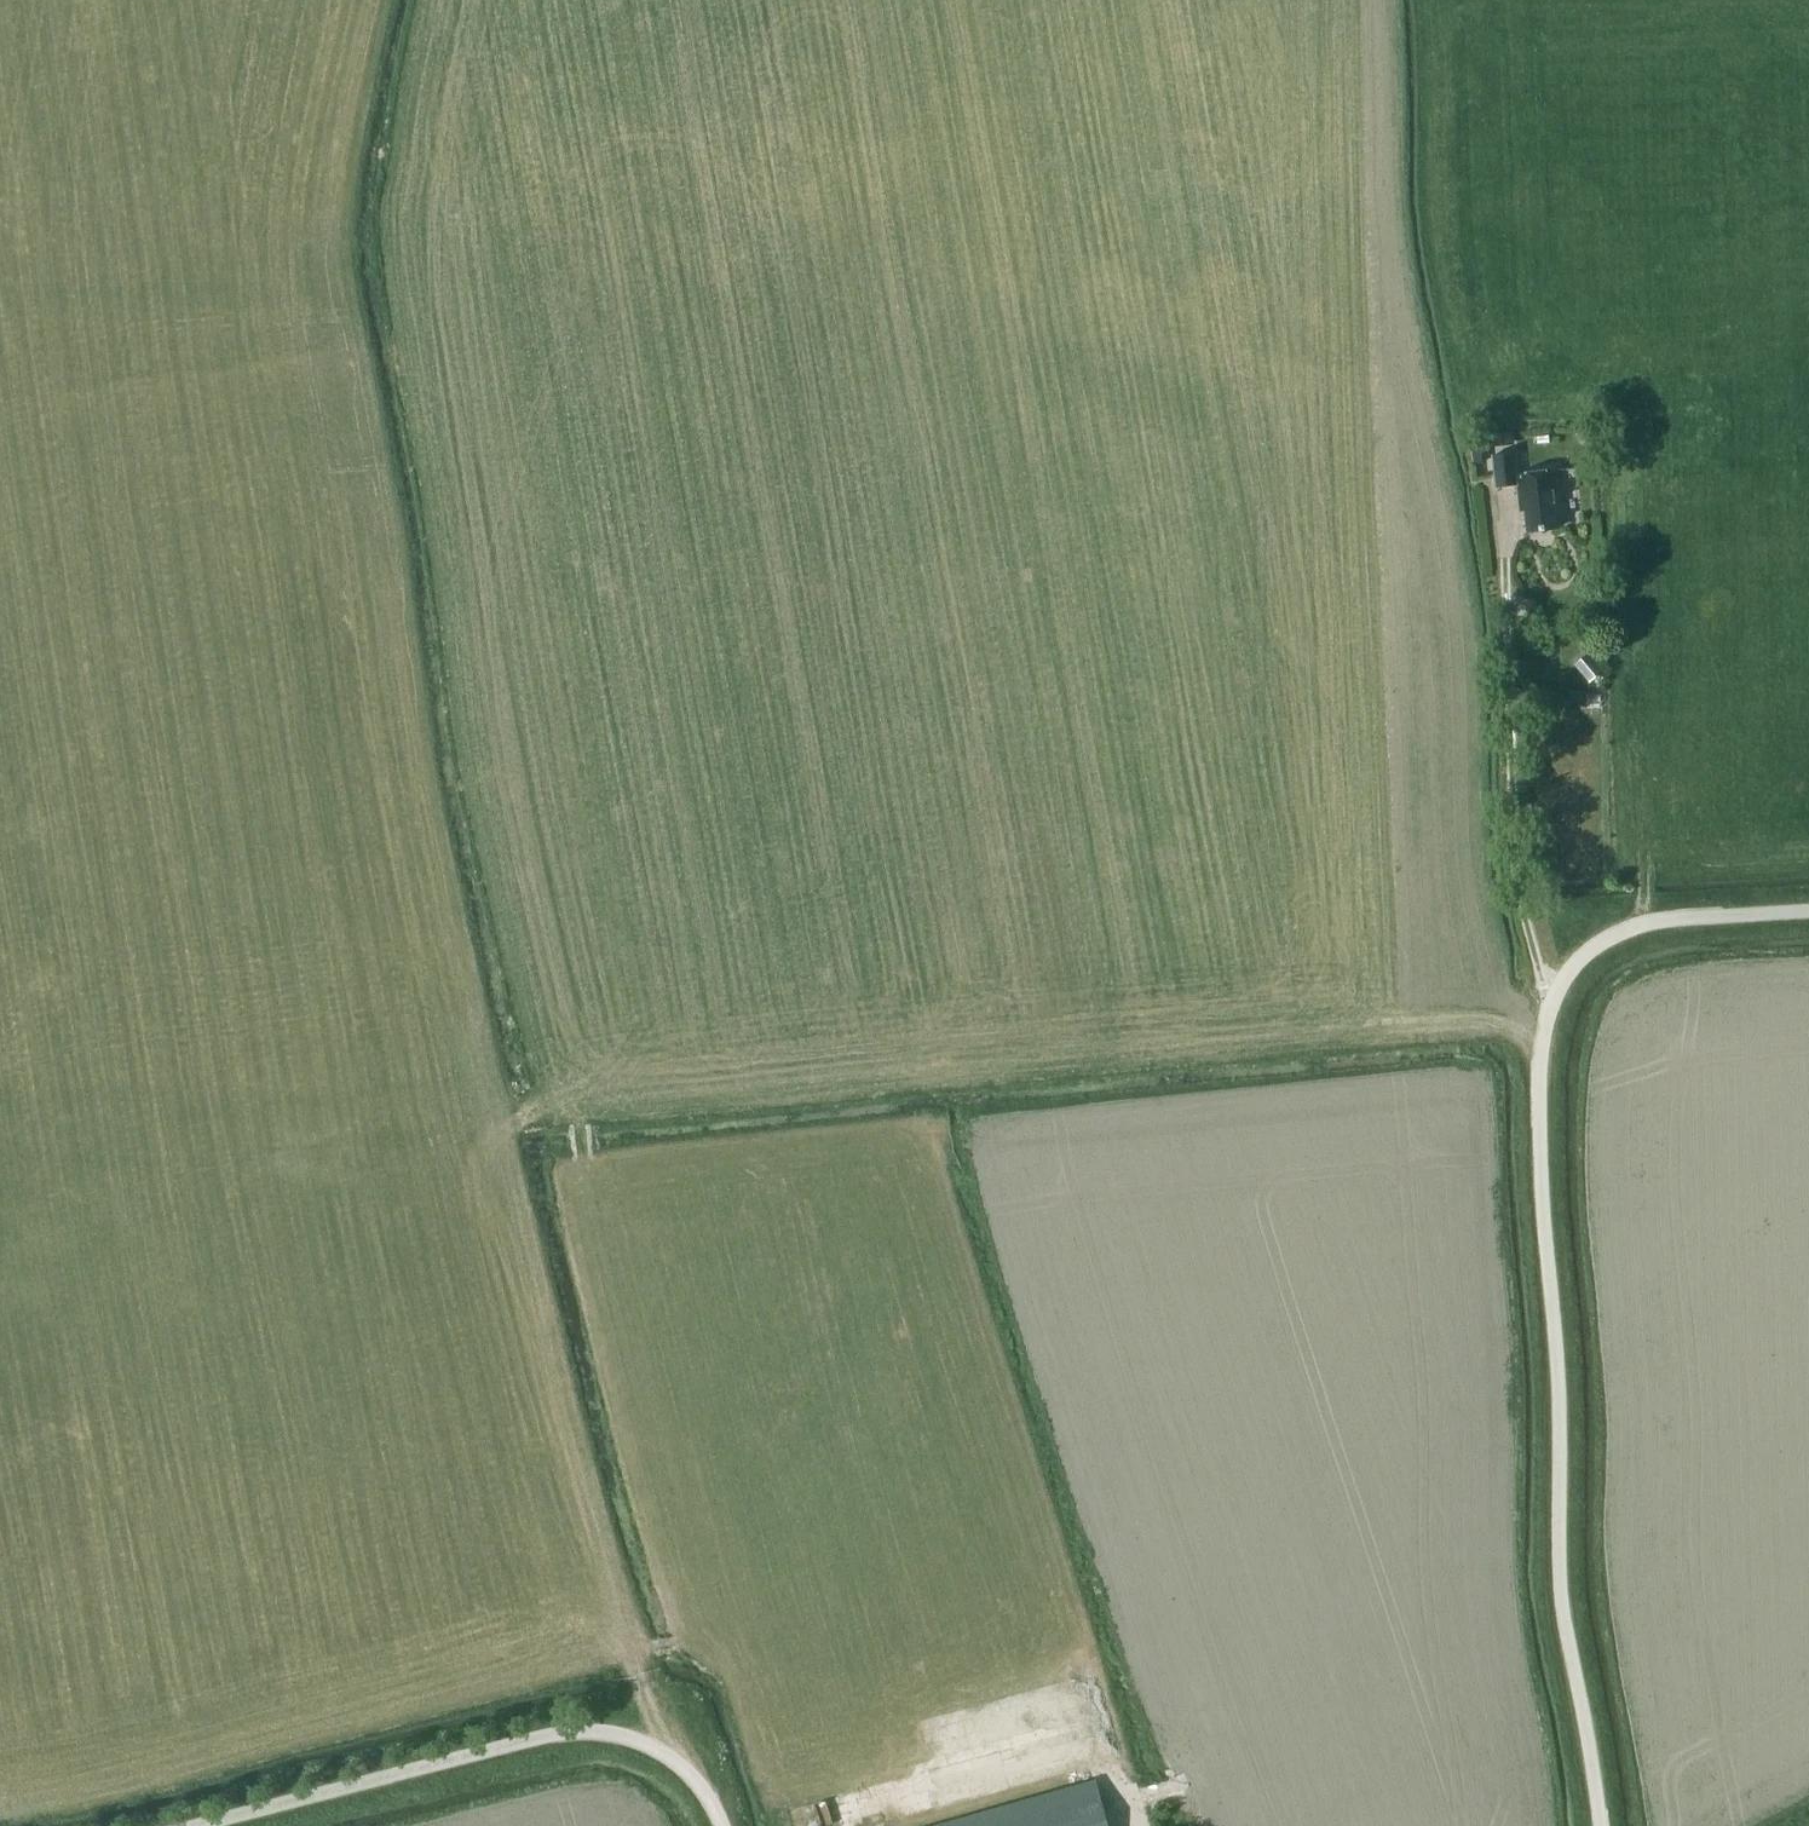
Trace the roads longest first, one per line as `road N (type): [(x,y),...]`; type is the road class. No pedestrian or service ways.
road 1 (unclassified): [(1600,1825),(1561,1583),(1558,1352),(1541,1141),(1545,1028),(1574,964),(1621,930),(1675,916),(1808,909)]
road 2 (unclassified): [(723,1825),(677,1761),(635,1738),(580,1729),(188,1825)]

